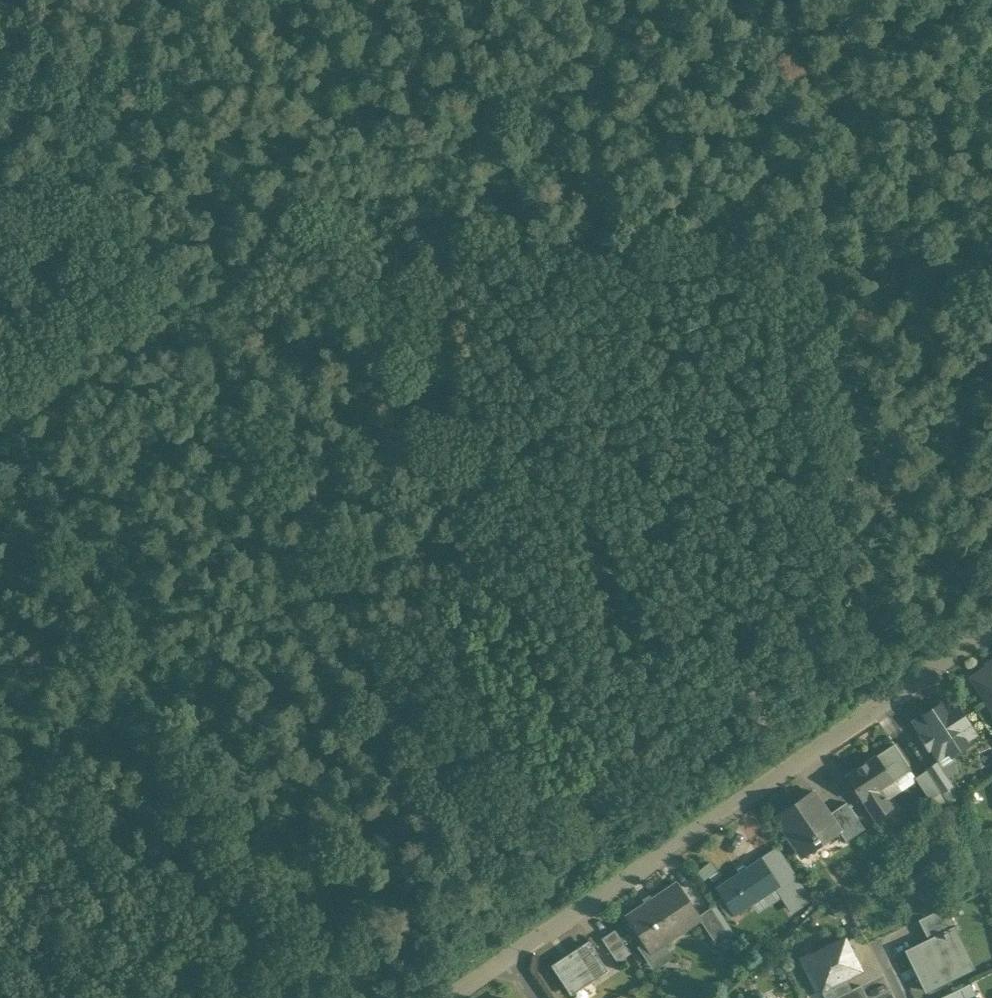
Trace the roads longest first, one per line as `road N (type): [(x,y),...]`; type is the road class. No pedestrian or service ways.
road 1 (residential): [(509,956),(991,626)]

